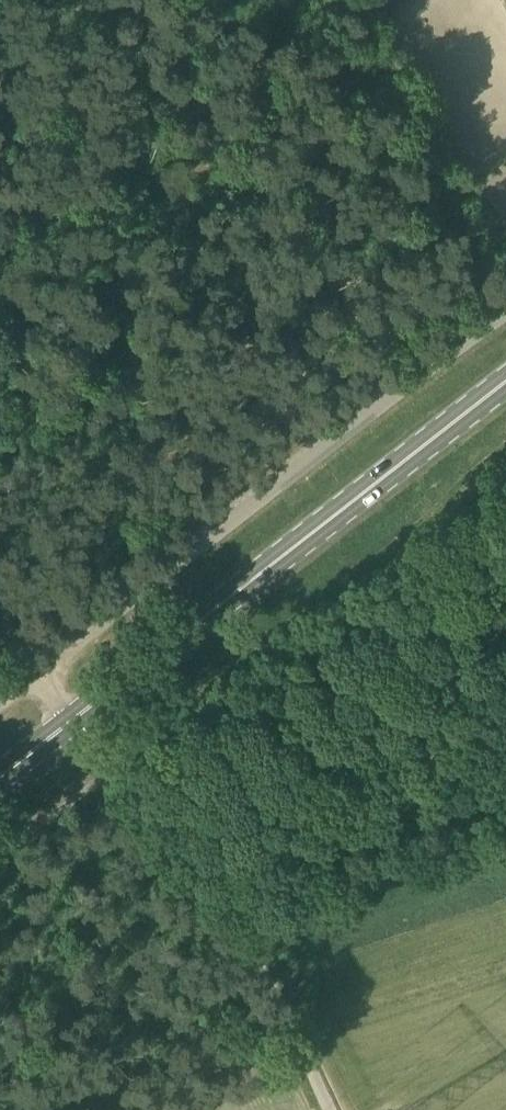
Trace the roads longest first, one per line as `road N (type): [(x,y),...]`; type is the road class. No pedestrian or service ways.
road 1 (unclassified): [(0,699),(505,312)]
road 2 (primary): [(66,722),(505,383)]
road 3 (unclassified): [(329,1109),(254,960),(66,722)]

